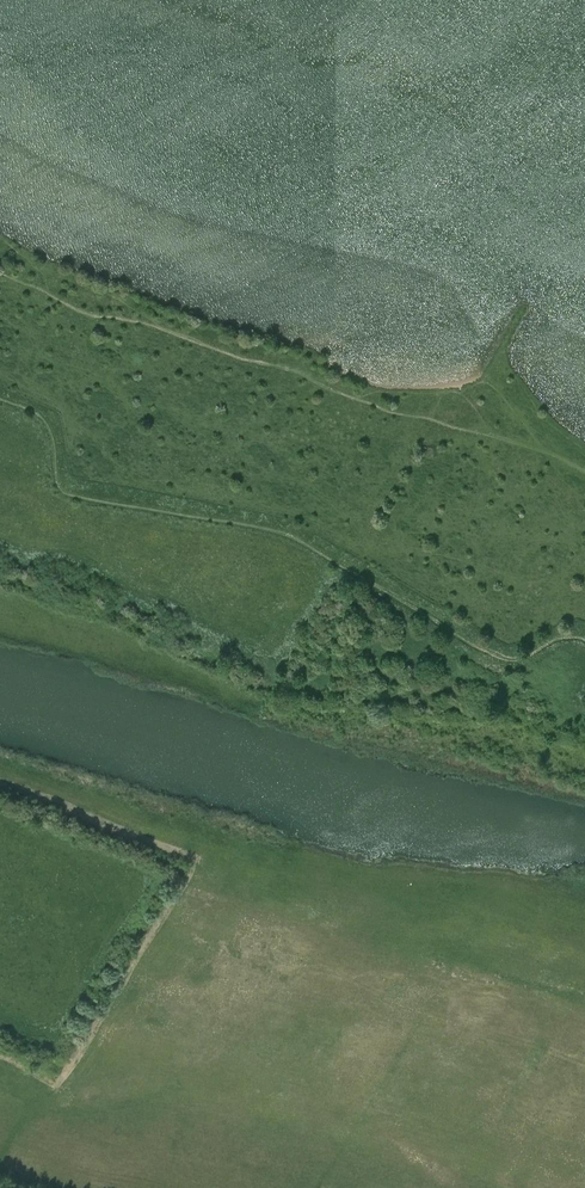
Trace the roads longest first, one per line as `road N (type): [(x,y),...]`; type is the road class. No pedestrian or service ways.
road 1 (track): [(584,640),(568,638),(506,660),(289,535),(64,493),(44,420),(0,398)]

